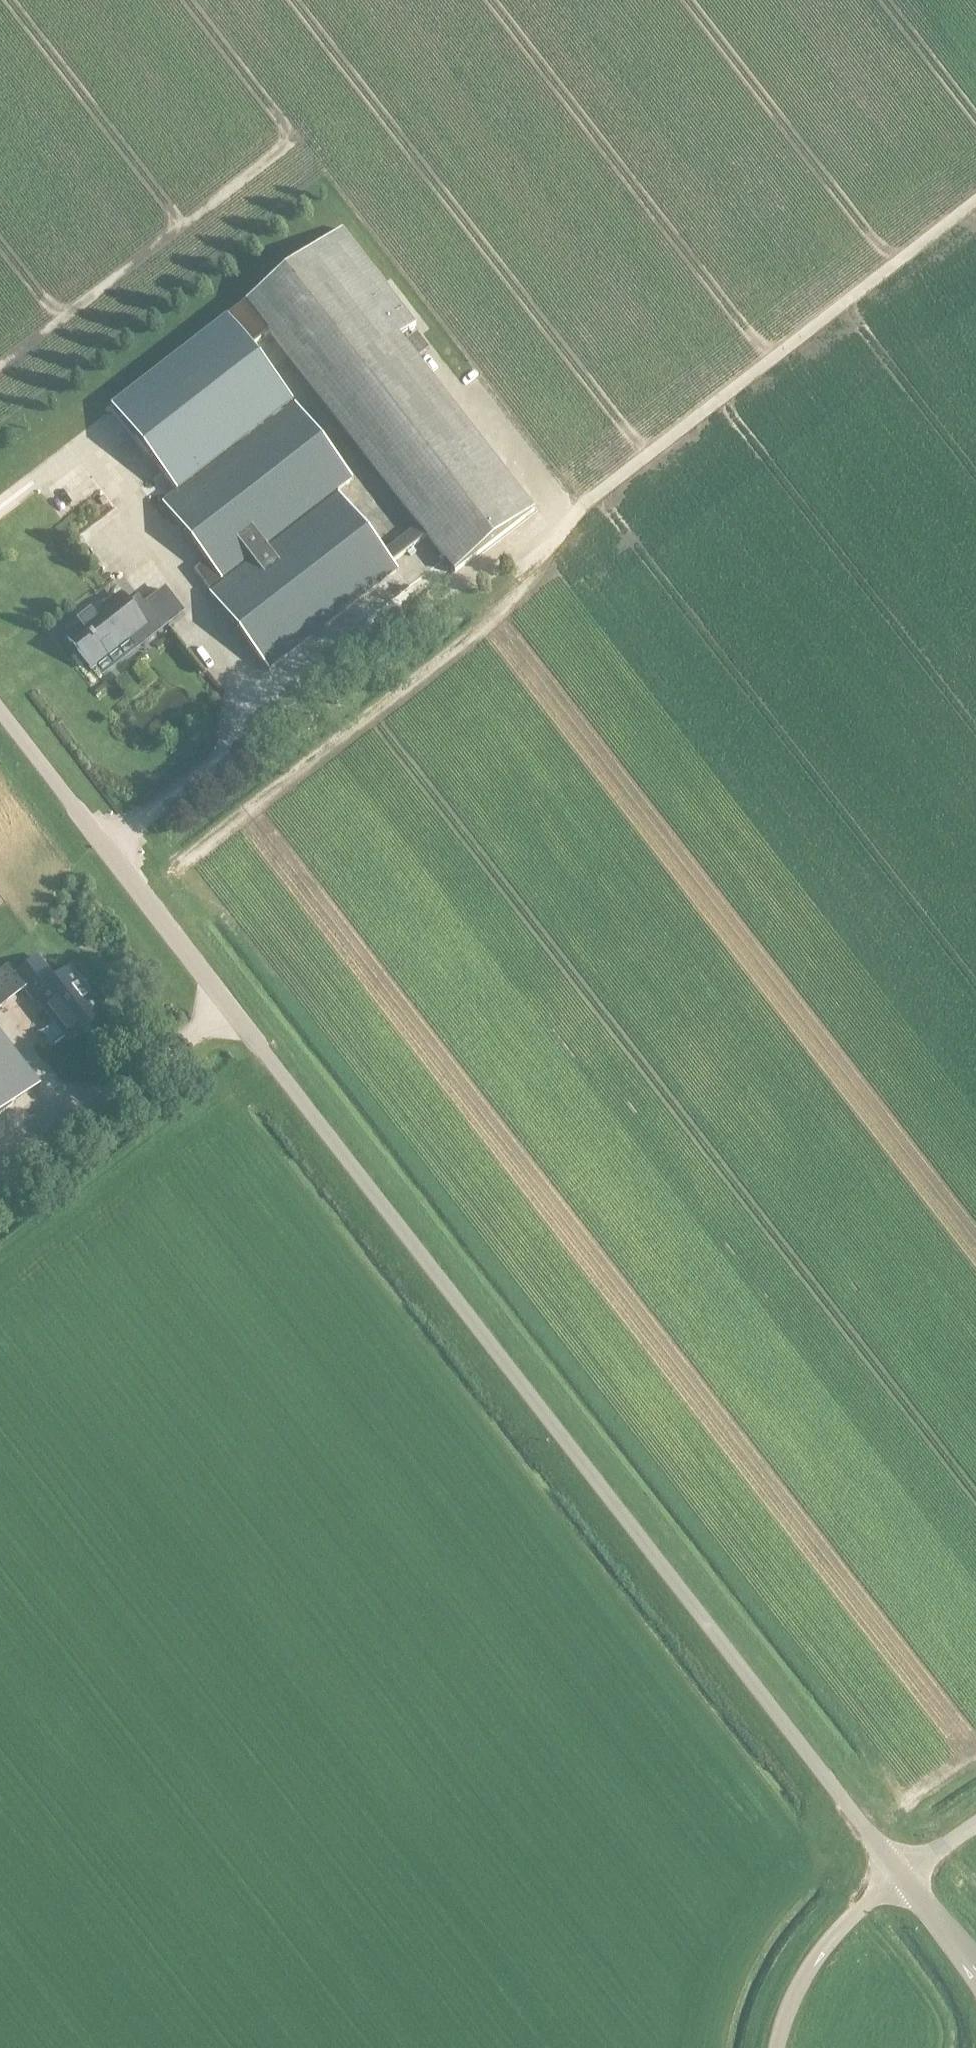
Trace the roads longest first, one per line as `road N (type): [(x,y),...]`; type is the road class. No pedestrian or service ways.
road 1 (unclassified): [(898,1872),(0,709)]
road 2 (unclassified): [(775,2047),(789,1994),(829,1936),(898,1872)]
road 3 (unclassified): [(975,1970),(898,1872)]

